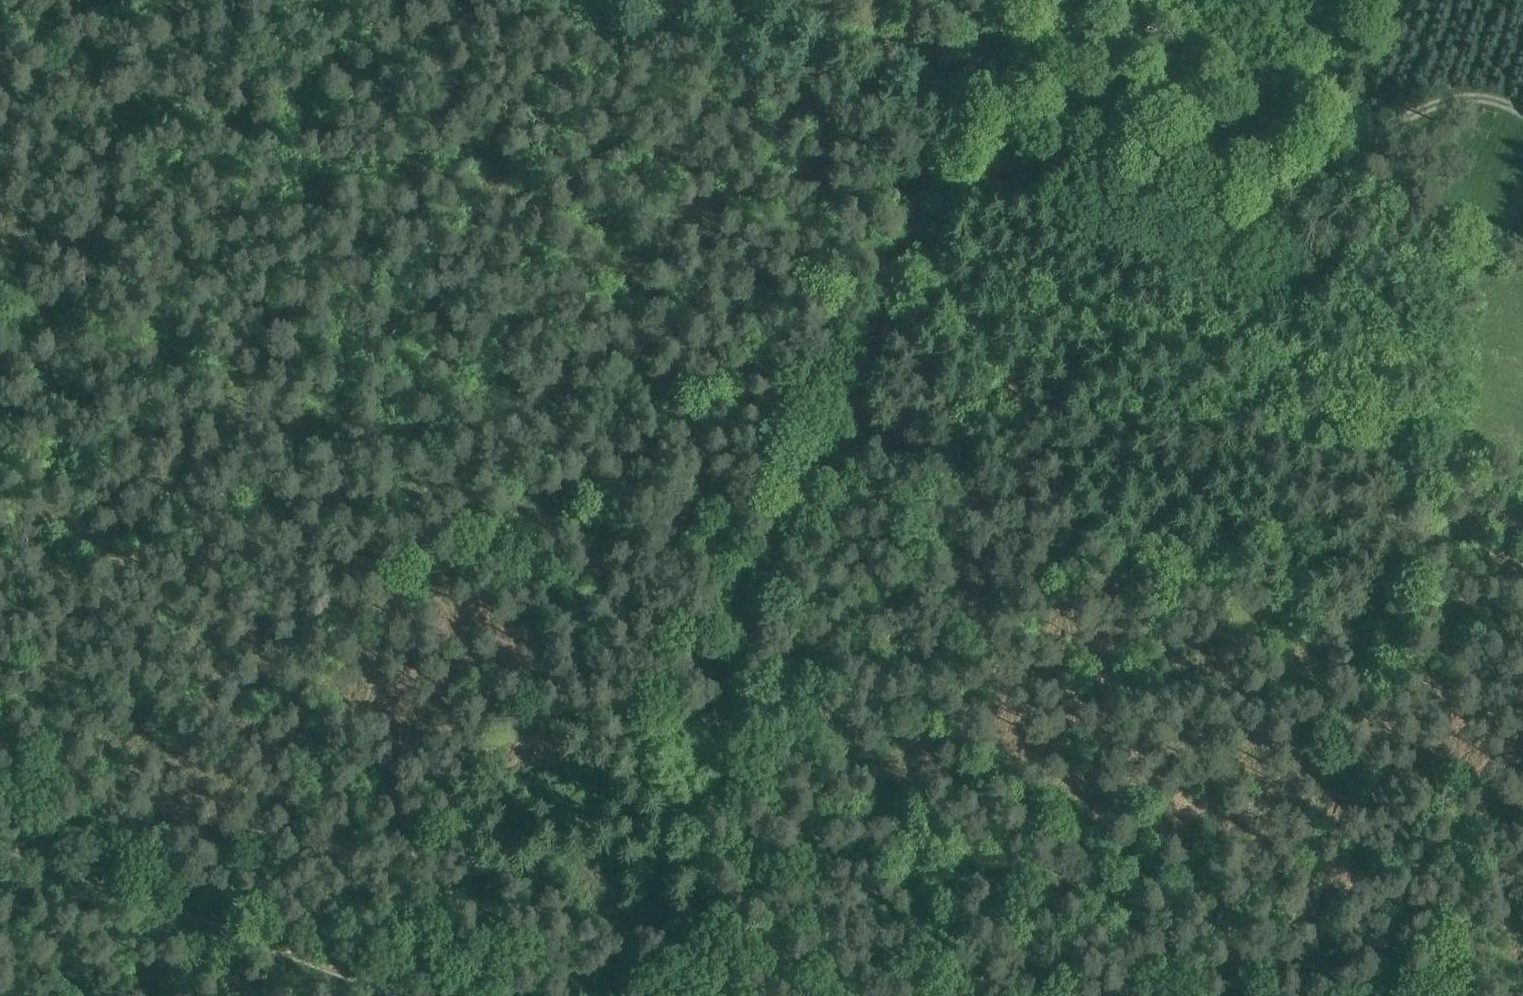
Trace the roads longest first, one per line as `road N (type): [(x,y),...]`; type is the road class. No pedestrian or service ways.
road 1 (track): [(1006,0),(797,511)]
road 2 (track): [(607,995),(797,511)]
road 3 (track): [(1522,161),(1079,0)]
road 4 (track): [(426,995),(0,831)]

